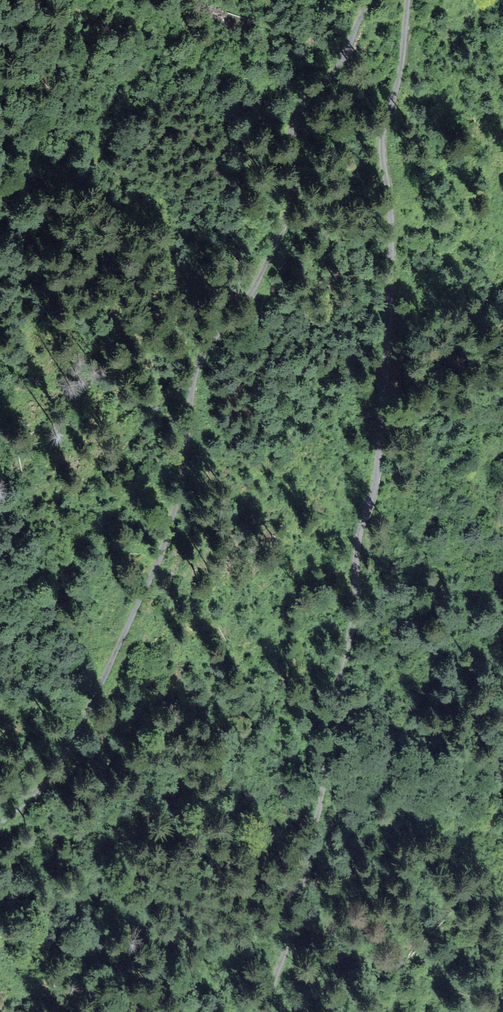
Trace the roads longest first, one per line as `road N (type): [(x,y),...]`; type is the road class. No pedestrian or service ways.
road 1 (track): [(263,1011),(313,838),(340,670),(361,597),(360,504),(378,473),(393,246),(381,135),(404,72),(409,0)]
road 2 (track): [(371,0),(299,155),(282,232),(195,373),(183,478),(152,590),(54,771),(0,823)]

